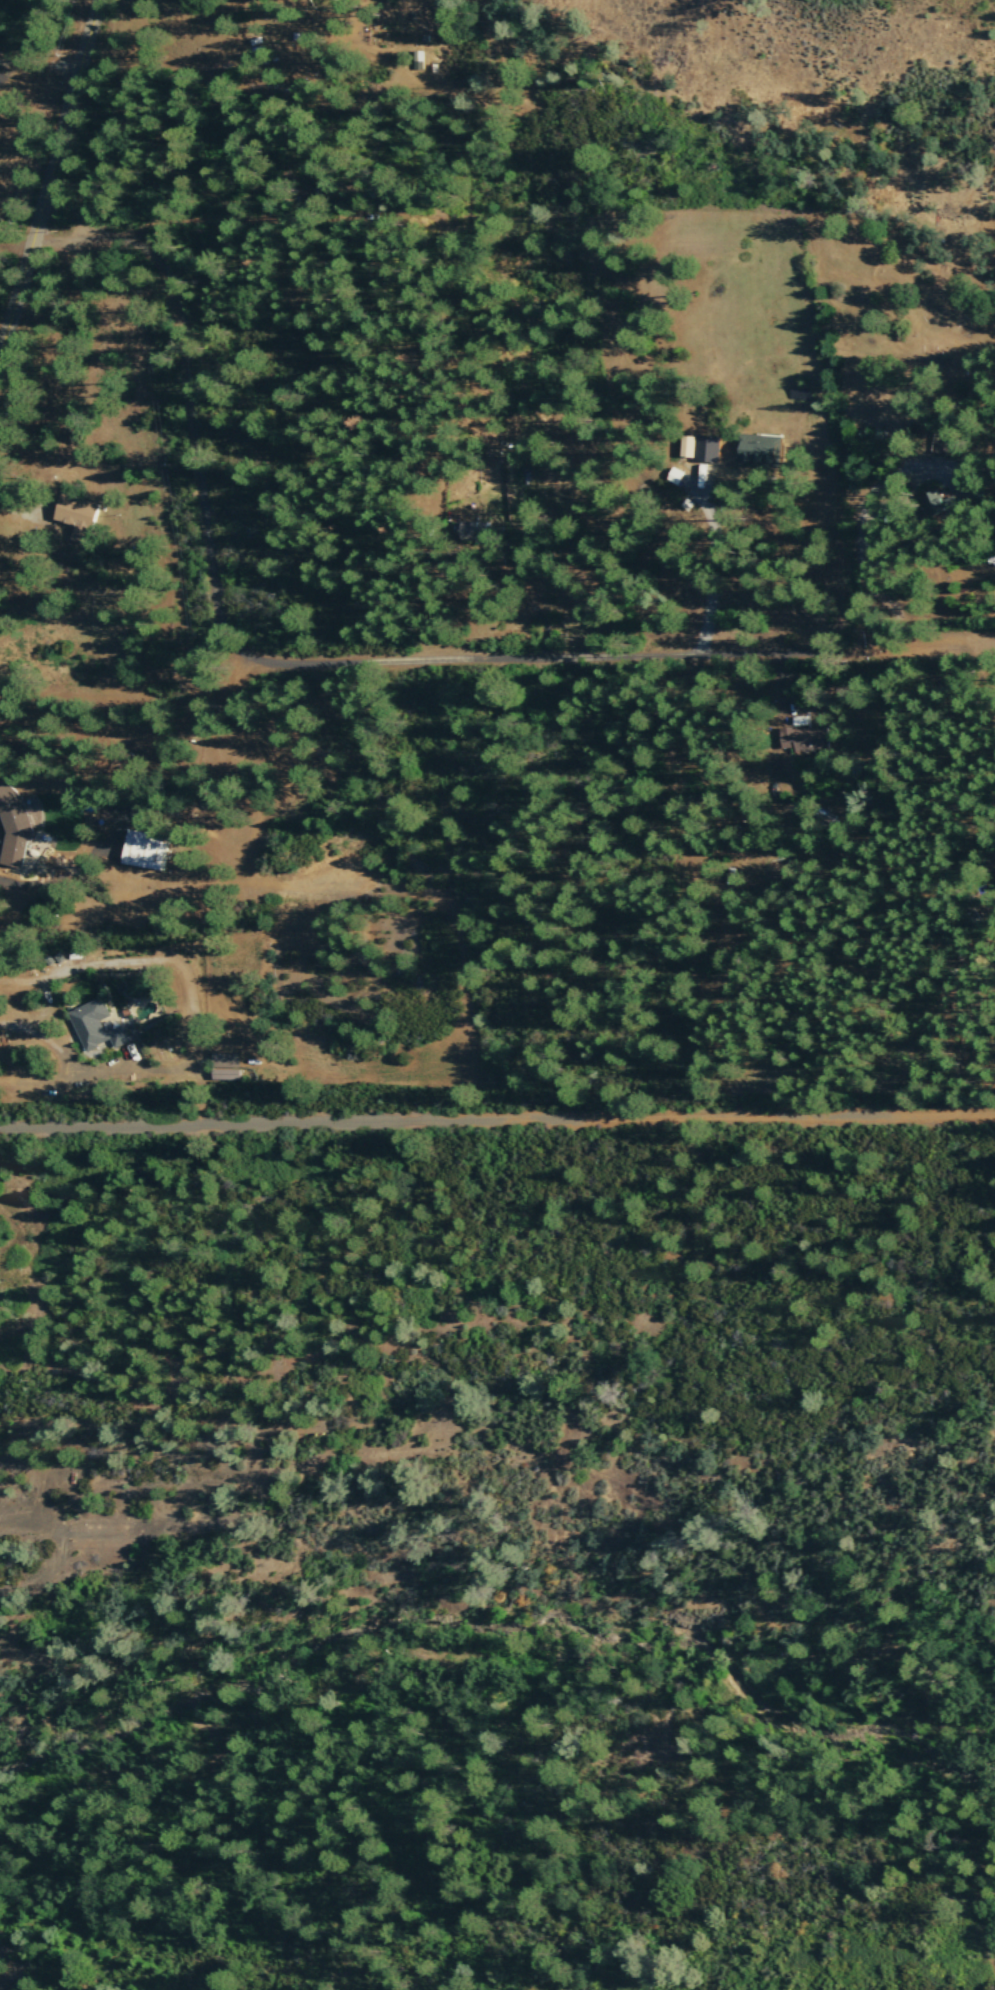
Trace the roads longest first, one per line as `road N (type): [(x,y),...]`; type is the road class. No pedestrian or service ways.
road 1 (residential): [(0,1132),(994,1116)]
road 2 (residential): [(49,191),(145,252),(168,280),(218,614),(238,696)]
road 3 (residential): [(117,234),(154,222),(384,209),(580,210)]
road 4 (tertiary): [(0,360),(100,0)]

